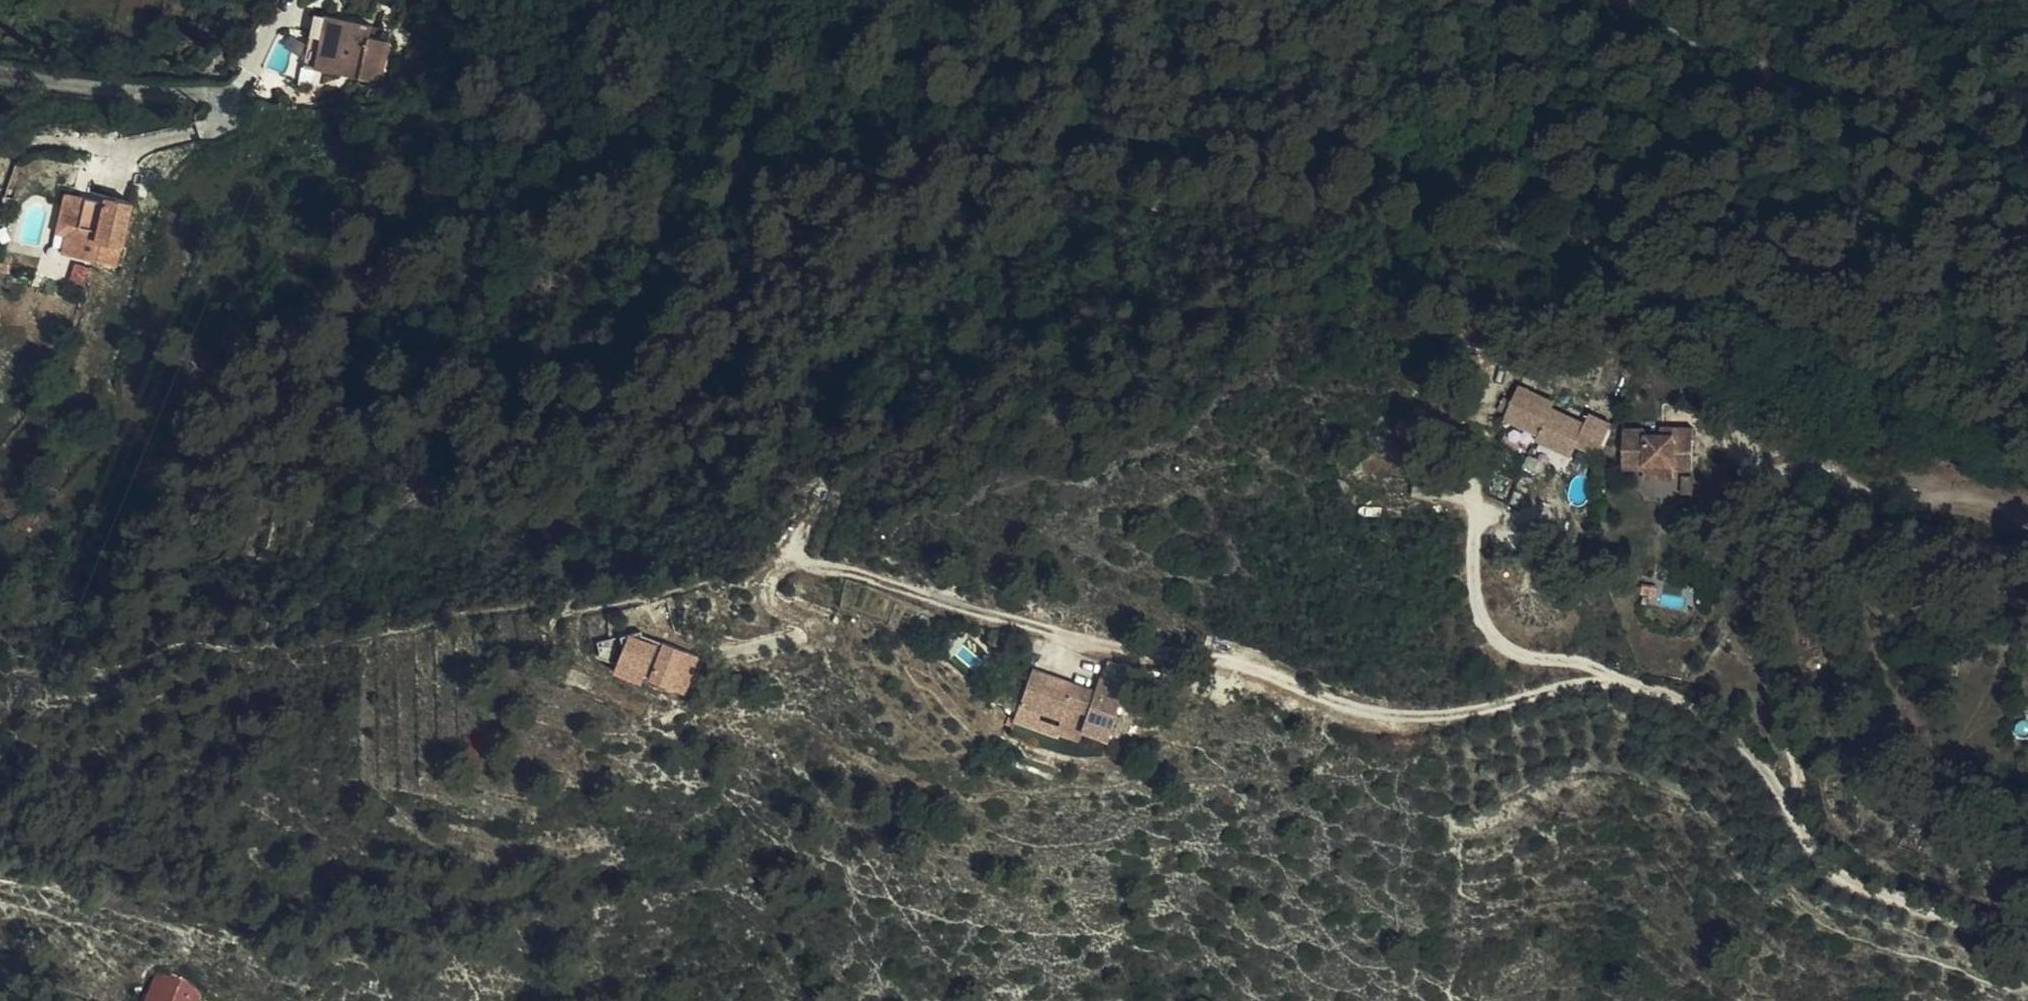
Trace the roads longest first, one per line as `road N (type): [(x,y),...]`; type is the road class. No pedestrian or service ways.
road 1 (track): [(1615,679),(1469,713),(1353,712),(1235,657),(1147,657),(797,565)]
road 2 (track): [(2027,944),(1865,889),(1823,852),(1740,738),(1615,679)]
road 3 (track): [(2027,140),(1982,133),(1679,32),(1627,0)]
road 4 (track): [(1615,679),(1587,663),(1525,658),(1497,639),(1477,602),(1477,503)]

